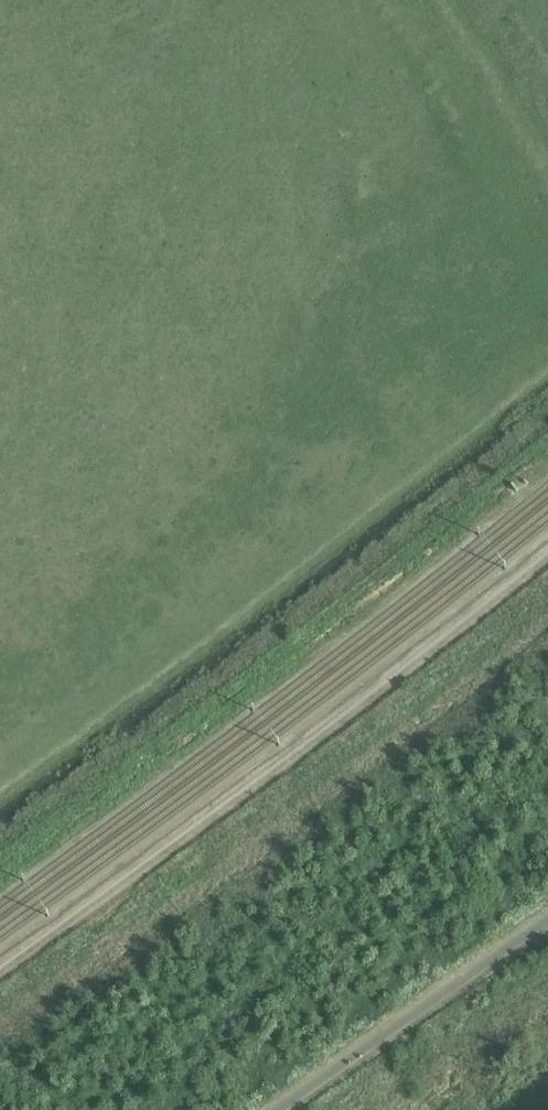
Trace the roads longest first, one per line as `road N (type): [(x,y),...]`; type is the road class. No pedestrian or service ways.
road 1 (track): [(0,974),(547,557)]

